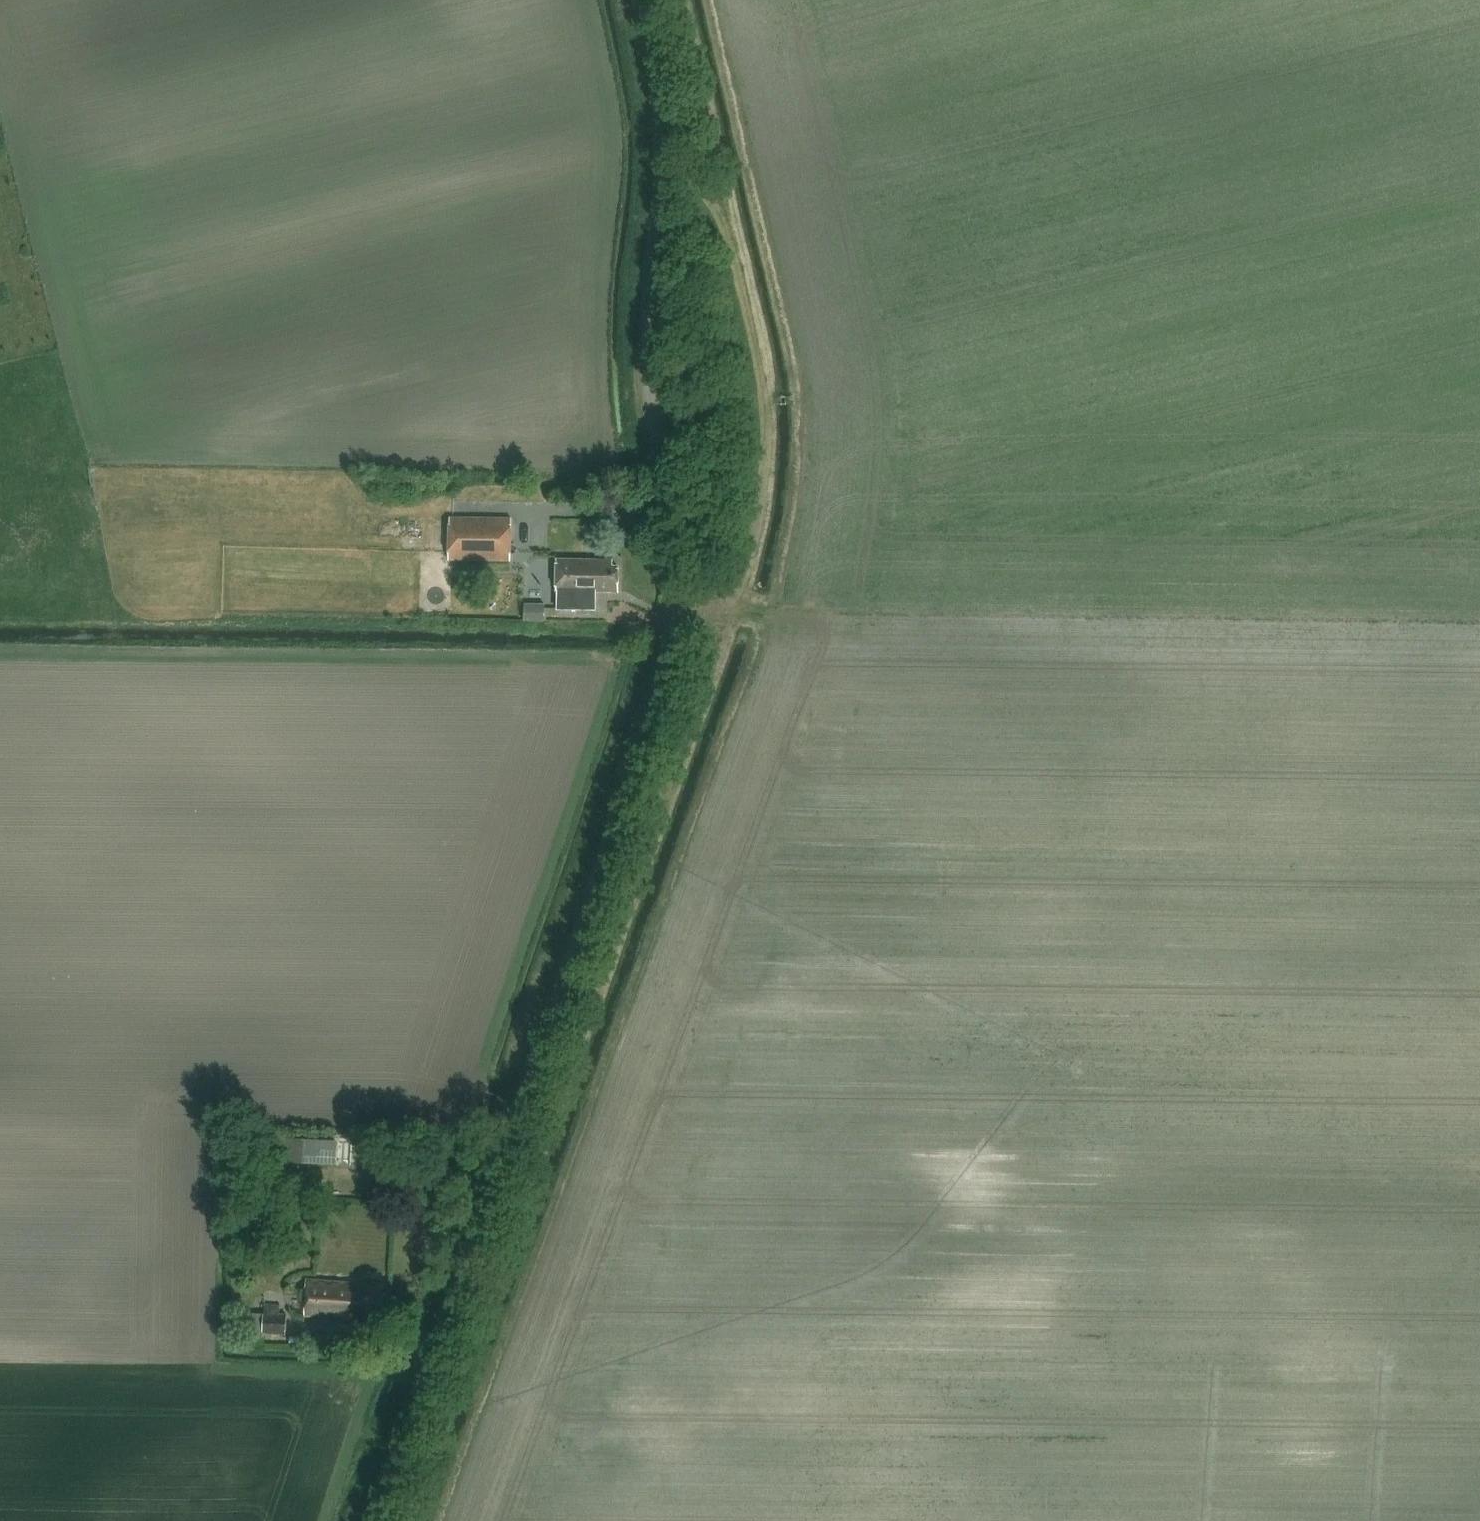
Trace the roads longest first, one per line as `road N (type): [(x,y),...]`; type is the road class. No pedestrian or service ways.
road 1 (unclassified): [(373,1520),(646,733),(663,662),(668,588),(644,339),(658,140),(637,0)]

